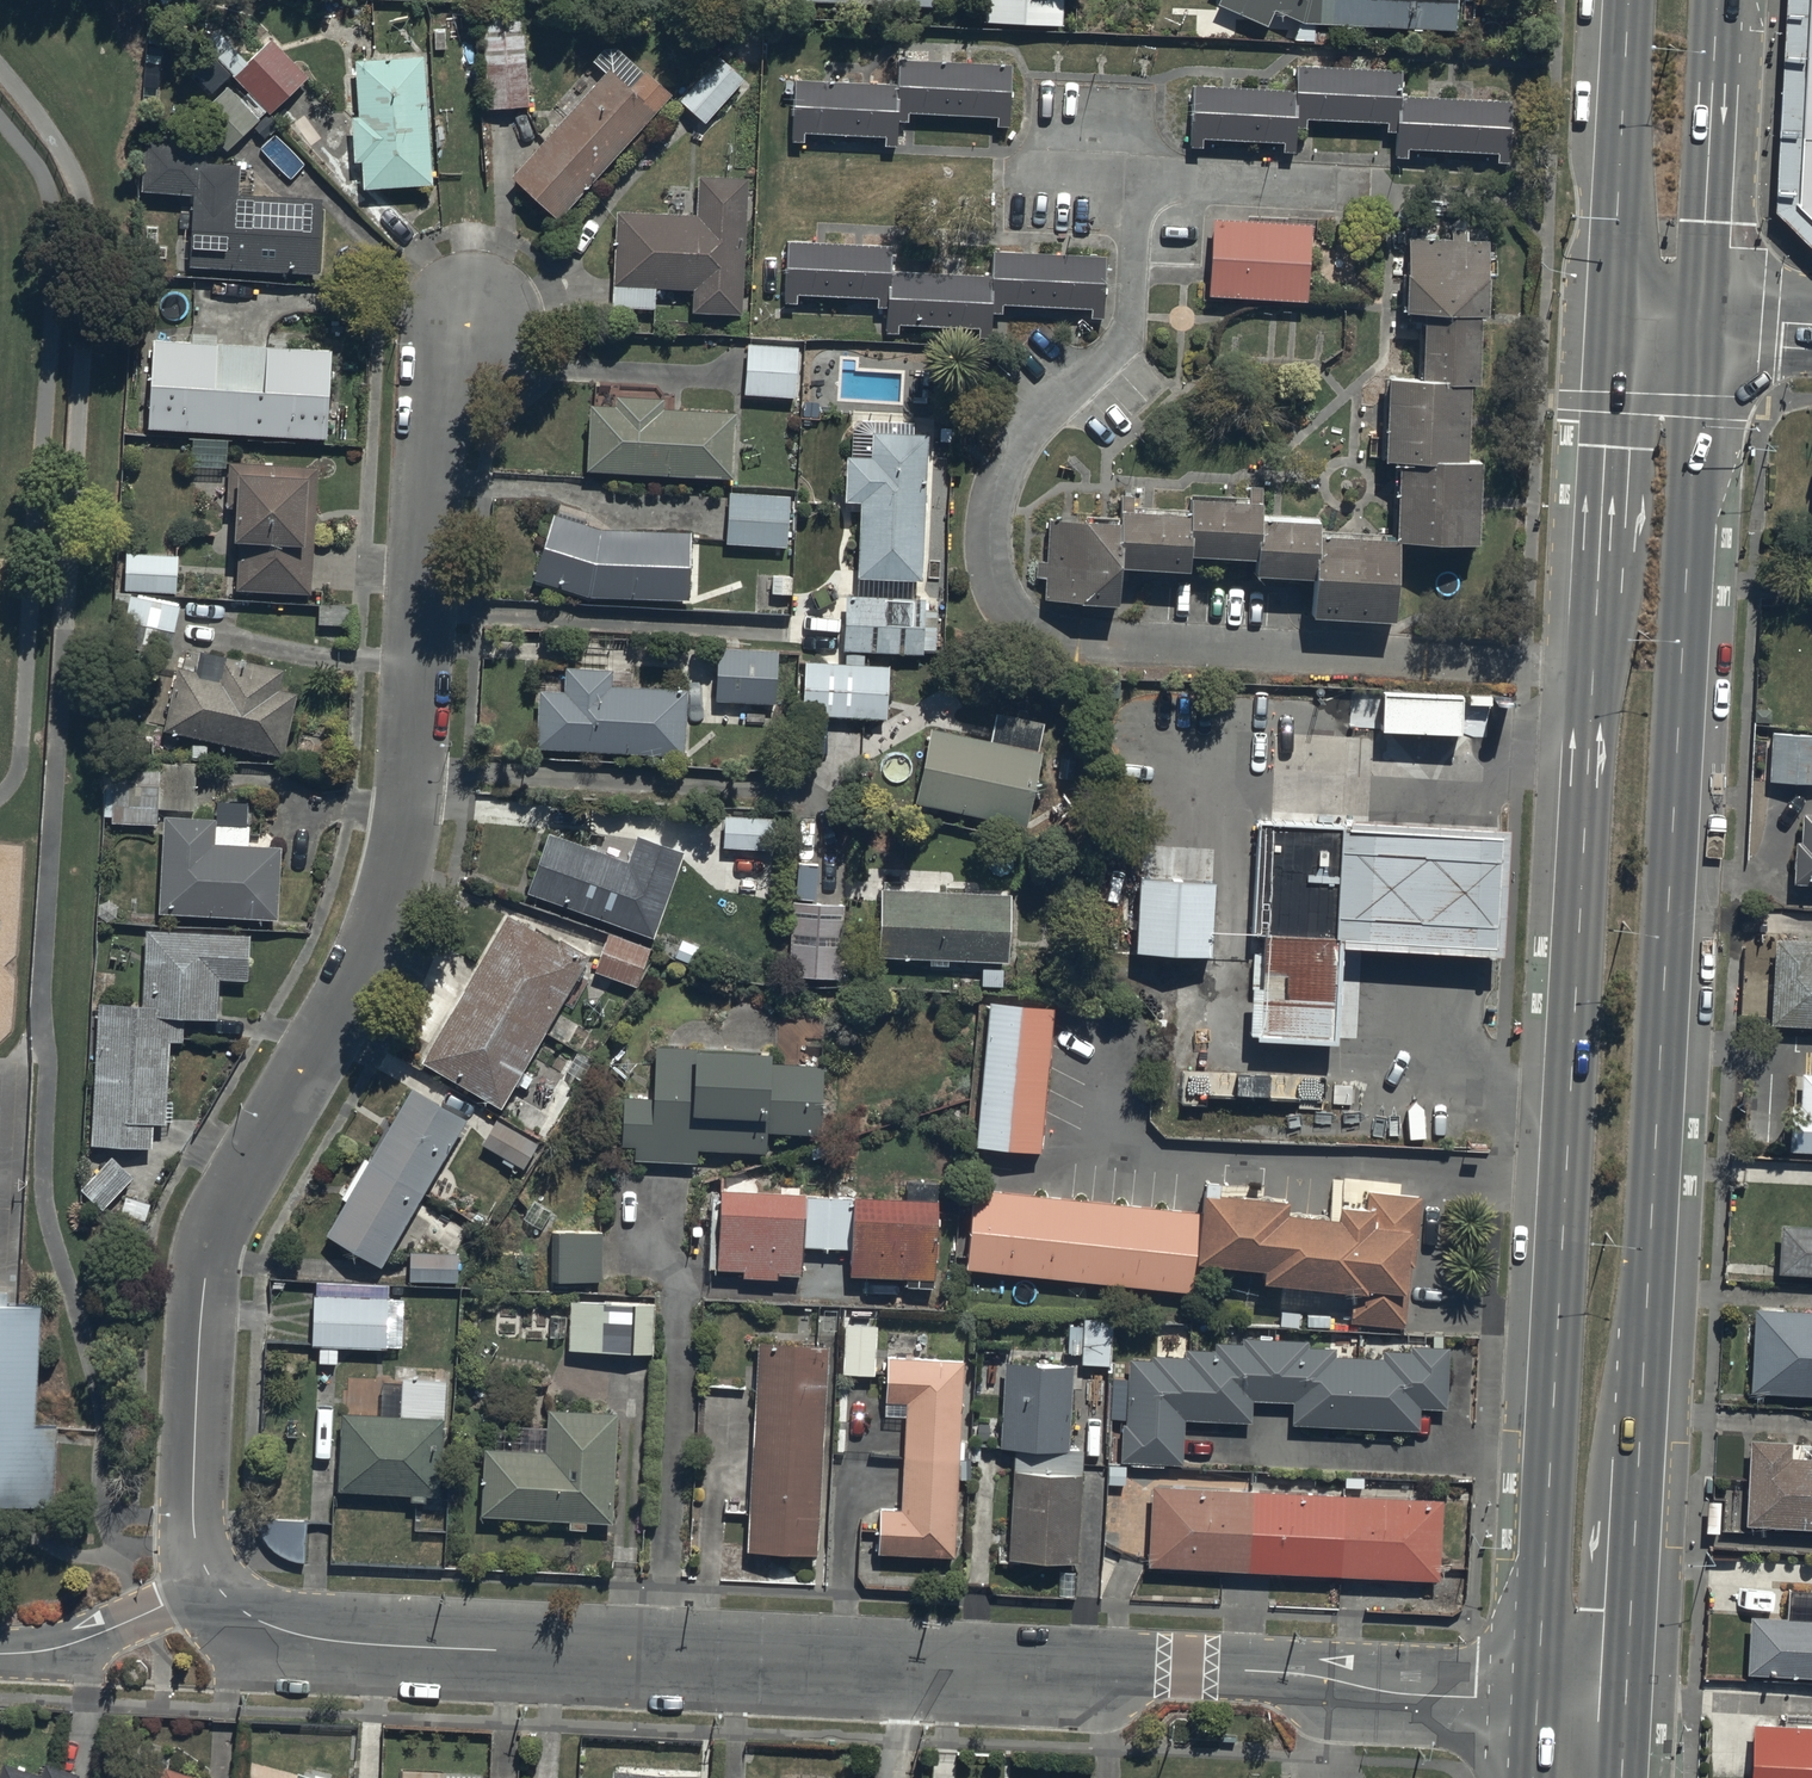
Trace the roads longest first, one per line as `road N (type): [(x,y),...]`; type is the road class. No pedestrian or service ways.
road 1 (residential): [(1497,187),(1132,174),(1123,336),(1006,461),(987,537),(991,582),(1004,610),(1033,630),(1080,642),(1594,668)]
road 2 (secondary): [(1701,320),(1628,1703)]
road 3 (unclassified): [(1538,1699),(1411,1696),(1274,1674),(1122,1668),(1032,1675),(374,1646),(276,1630),(215,1585)]
road 4 (residential): [(215,1585),(202,1565),(193,1518),(199,1341),(214,1232),(389,909),(414,780),(429,451),(450,360),(474,319)]
road 5 (secondary): [(1538,1699),(1594,668)]
road 6 (secondary): [(1594,668),(1612,315)]
road 7 (secondary): [(1718,0),(1701,320)]
road 8 (secondary): [(1612,315),(1630,0)]
road 9 (unclassified): [(215,1585),(81,1642),(0,1656)]

